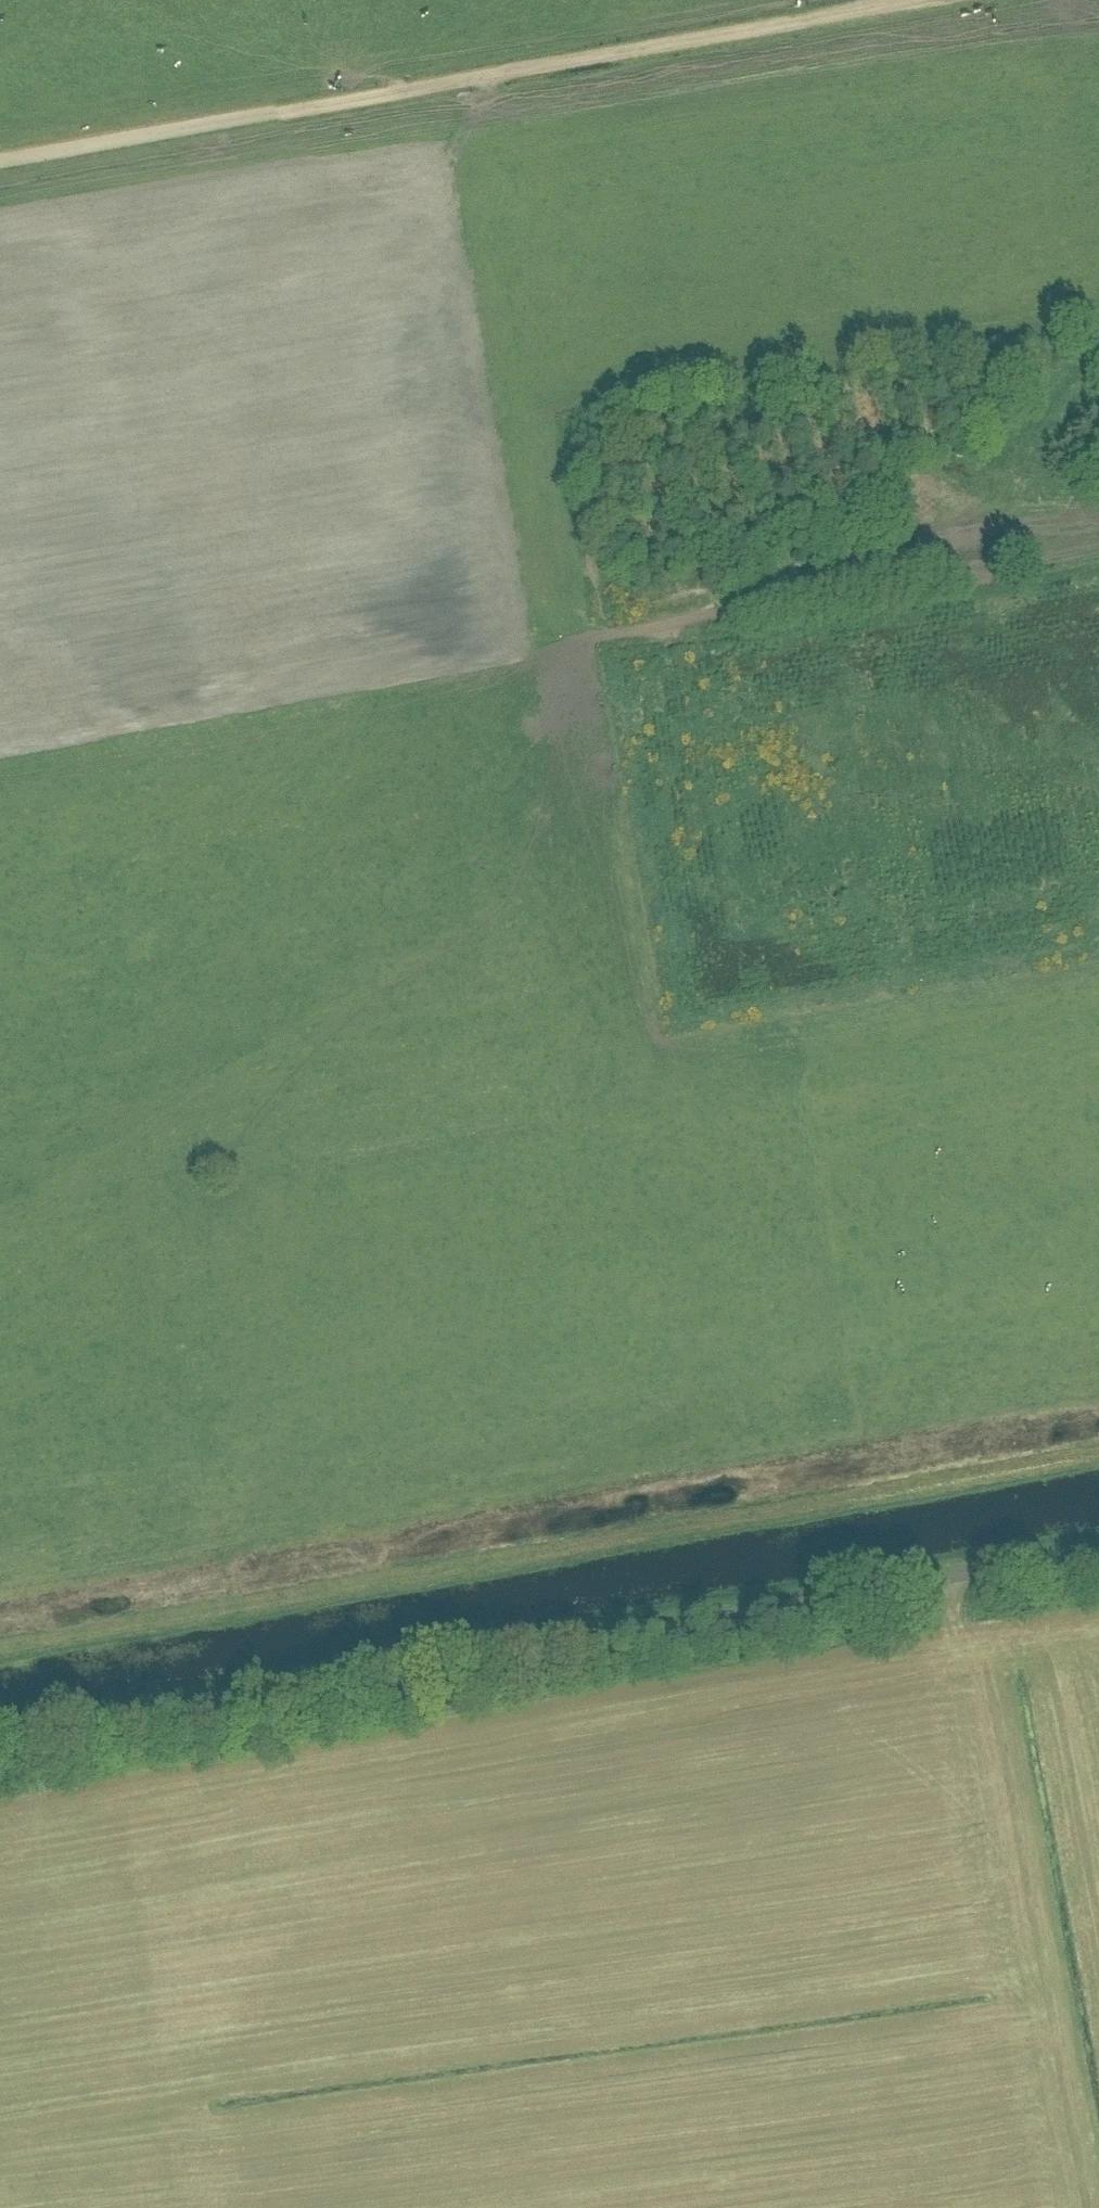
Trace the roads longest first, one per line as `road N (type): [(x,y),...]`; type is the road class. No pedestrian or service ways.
road 1 (unclassified): [(0,1747),(1098,1552)]
road 2 (track): [(0,162),(903,0)]

